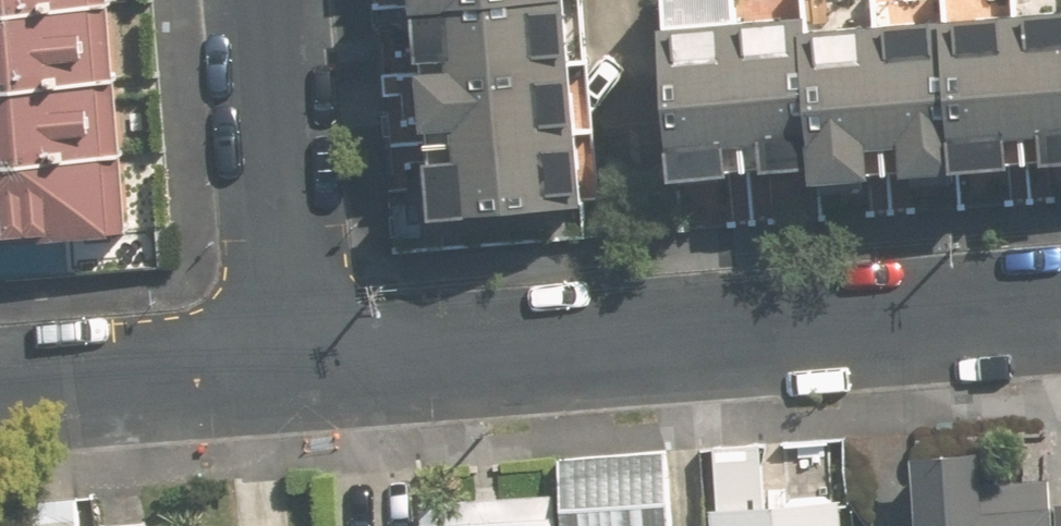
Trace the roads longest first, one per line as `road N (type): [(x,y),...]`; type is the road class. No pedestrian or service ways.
road 1 (residential): [(1060,306),(277,362)]
road 2 (residential): [(252,0),(277,362)]
road 3 (residential): [(277,362),(0,387)]

